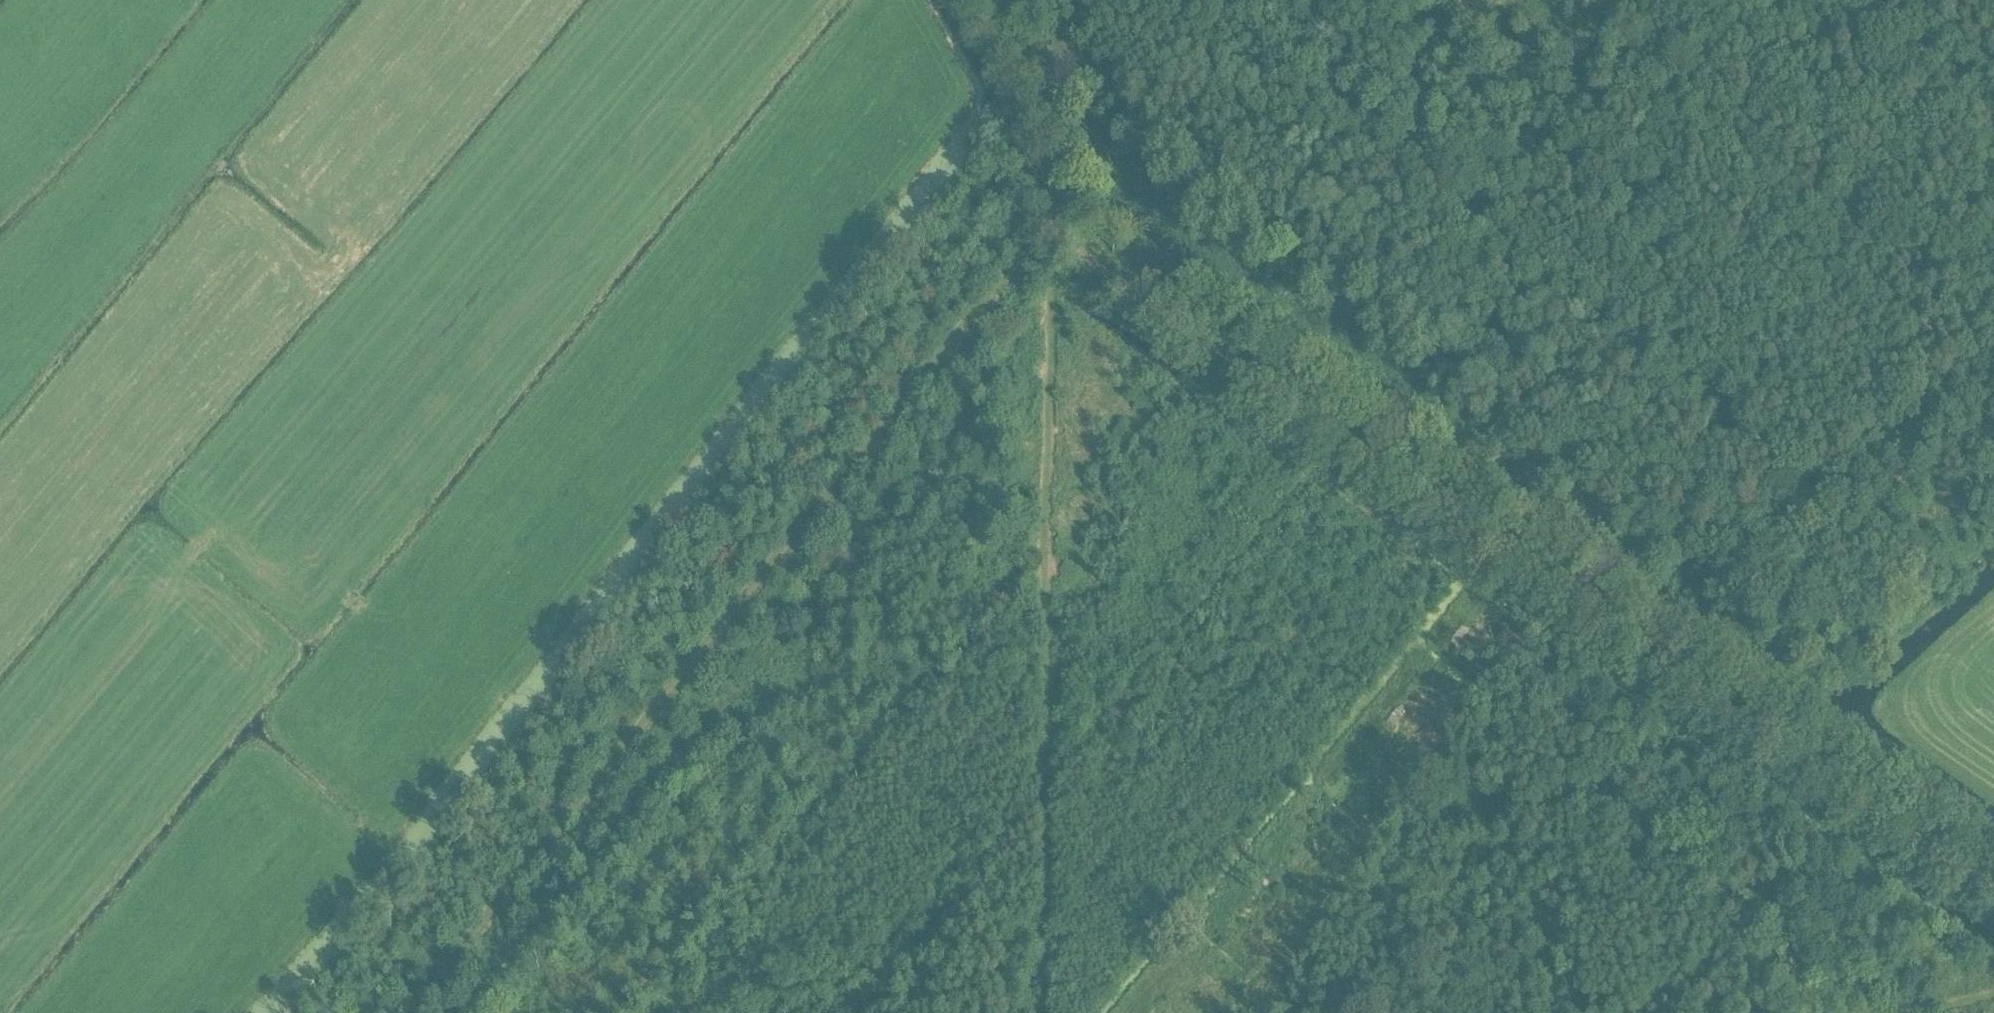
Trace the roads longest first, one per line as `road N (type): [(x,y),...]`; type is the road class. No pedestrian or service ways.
road 1 (track): [(1736,698),(1052,231)]
road 2 (track): [(1993,887),(1736,698)]
road 3 (track): [(1052,231),(1053,171),(1038,96),(988,0)]

